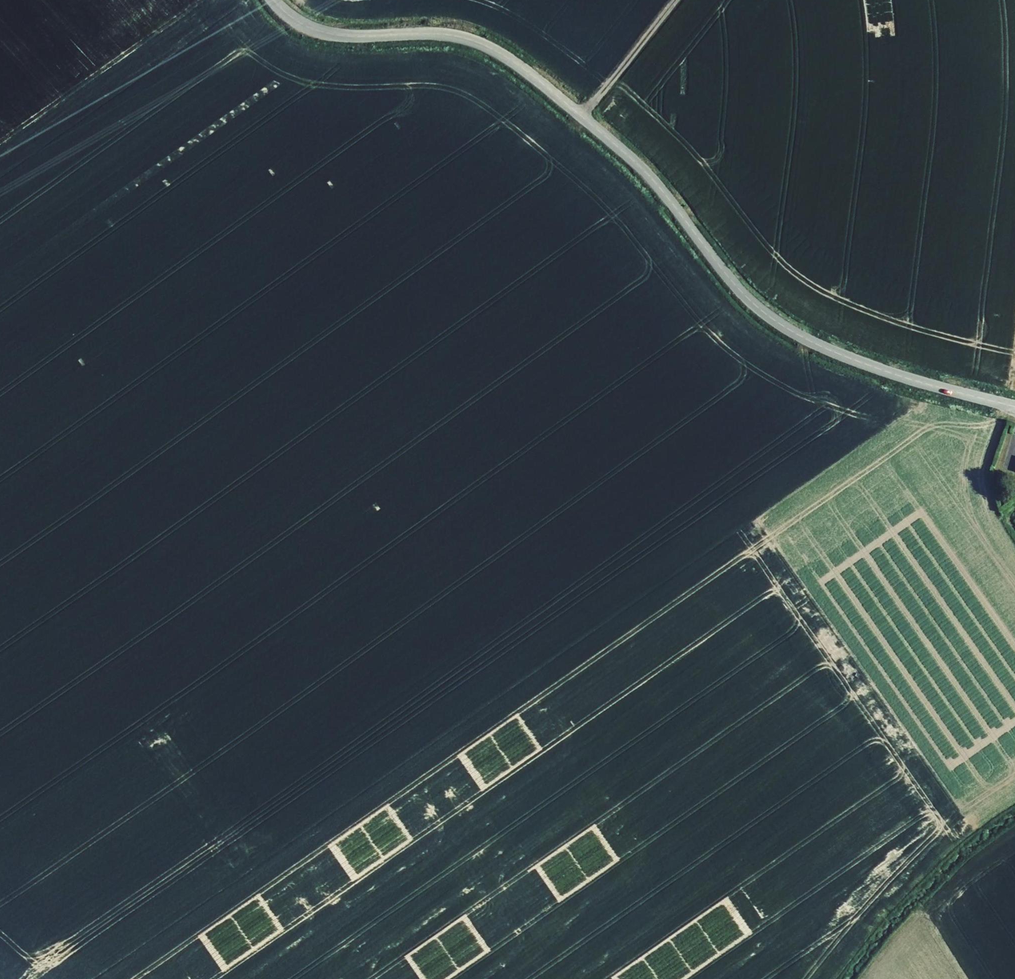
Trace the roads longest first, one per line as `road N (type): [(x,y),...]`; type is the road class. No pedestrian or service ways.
road 1 (tertiary): [(273,0),(299,22),(333,35),(440,34),(497,51),(640,167),(733,284),(782,326),(872,367),(1014,407)]
road 2 (track): [(581,117),(673,0)]

